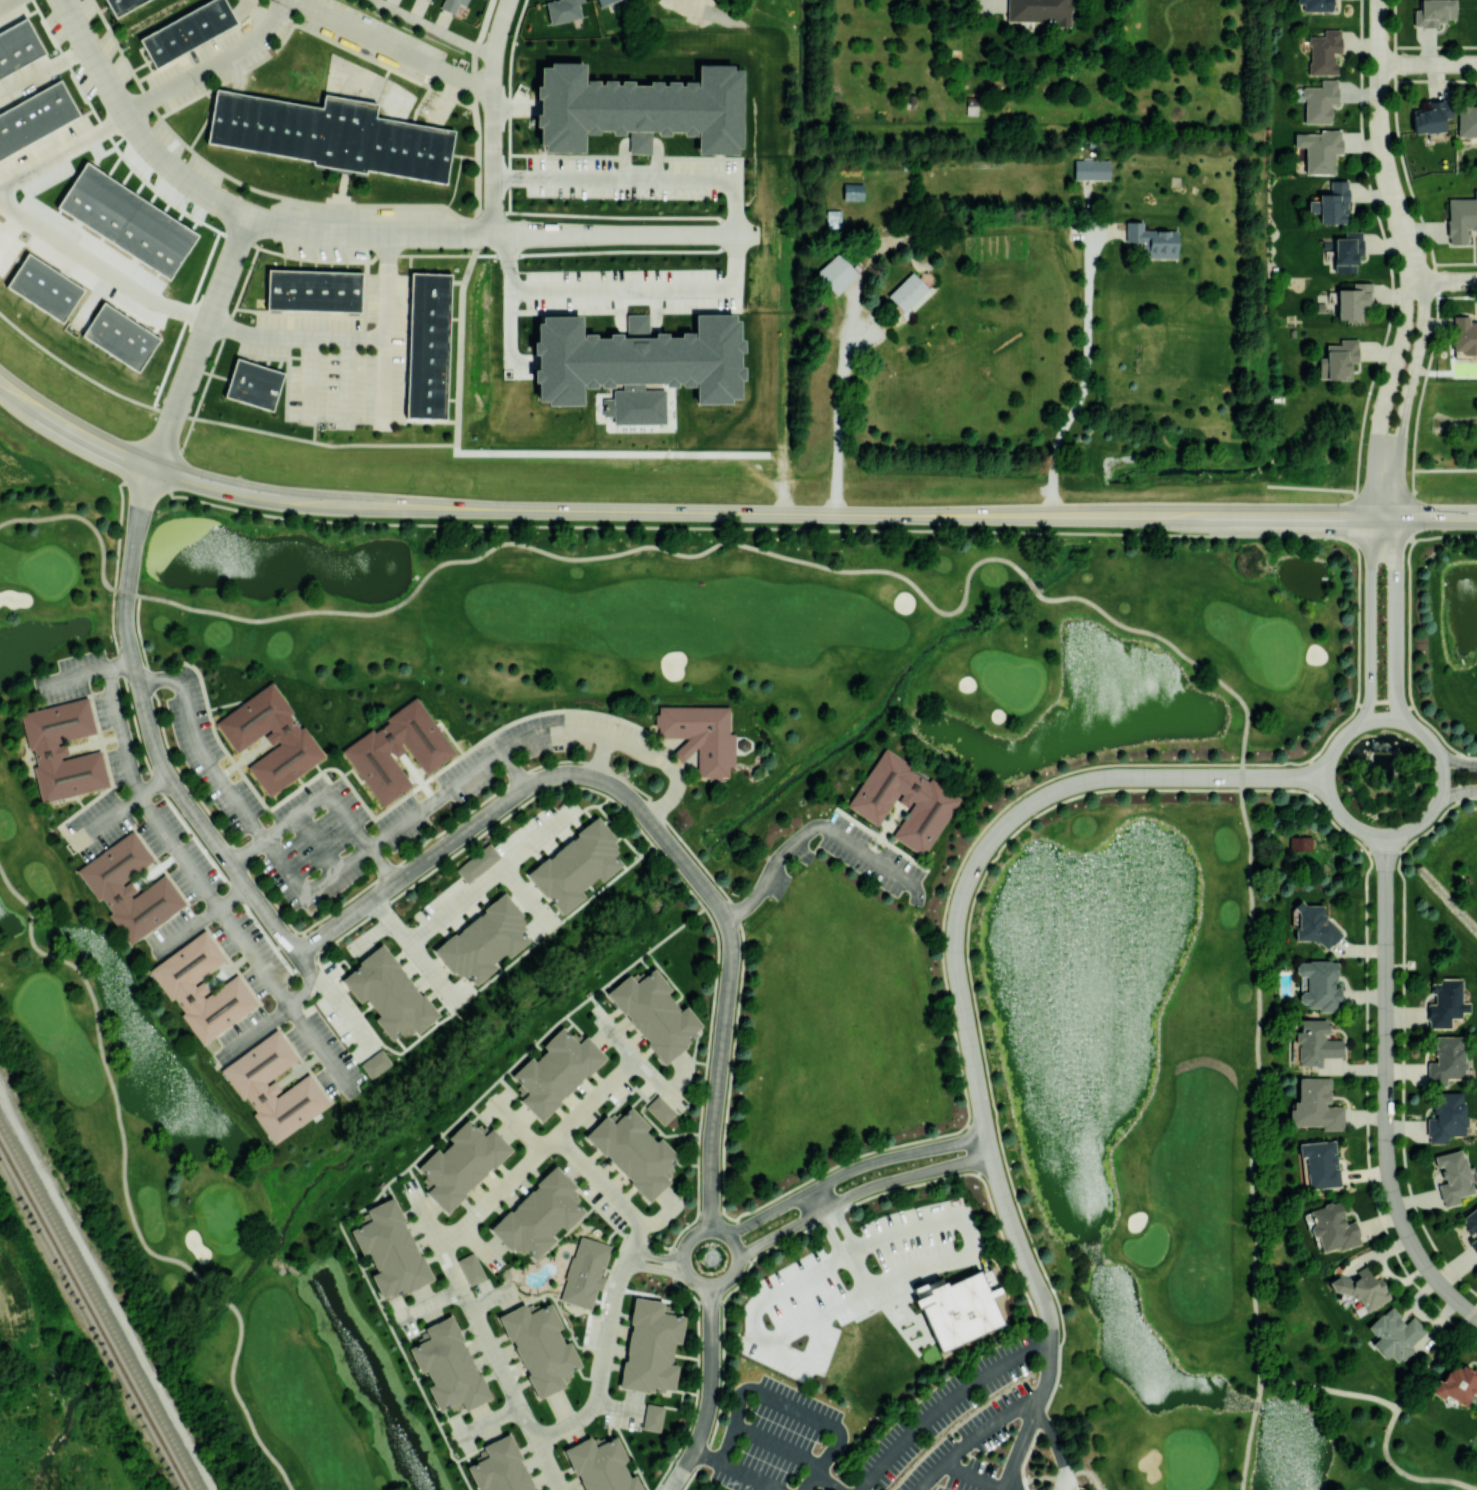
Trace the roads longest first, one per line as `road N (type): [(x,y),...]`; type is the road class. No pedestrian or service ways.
road 1 (secondary): [(151,467),(269,497),(360,505),(1476,514)]
road 2 (residential): [(297,955),(530,785),(569,774),(614,785),(718,905),(732,942),(710,1229)]
road 3 (residential): [(1327,777),(1100,779),(1053,793),(999,833),(969,879),(956,942),(987,1133)]
road 4 (residential): [(151,467),(125,608),(154,741),(175,785),(297,955)]
road 5 (residential): [(1385,835),(1390,1180),(1423,1262),(1476,1316)]
road 6 (residential): [(1383,718),(1348,731),(1327,777),(1336,809),(1376,835),(1403,833),(1426,819),(1444,774),(1421,730),(1383,718)]
road 7 (residential): [(63,0),(154,151),(184,179),(248,215)]
road 8 (residential): [(1379,0),(1383,154),(1415,281)]
road 9 (residential): [(987,1133),(833,1176),(723,1232)]
road 10 (residential): [(739,1256),(839,1200),(992,1155)]
road 11 (residential): [(248,215),(151,467)]
road 12 (residential): [(248,215),(311,232),(493,234)]
road 13 (residential): [(493,234),(737,236)]
road 14 (residential): [(1415,281),(1382,409),(1371,514)]
road 15 (residential): [(508,0),(495,48),(493,234)]
road 16 (residential): [(1395,514),(1399,438),(1421,331),(1415,281)]
road 17 (residential): [(987,1133),(1010,1220),(1046,1304),(1052,1345)]
road 18 (residential): [(1410,724),(1395,687),(1395,514)]
road 19 (residential): [(1371,514),(1371,679),(1359,725)]
road 20 (residential): [(711,1287),(709,1401),(674,1480)]
road 21 (residential): [(717,1230),(701,1230),(682,1249),(682,1268),(702,1286),(720,1286),(738,1265),(737,1246),(717,1230)]
road 22 (secondary): [(0,381),(89,440),(151,467)]

